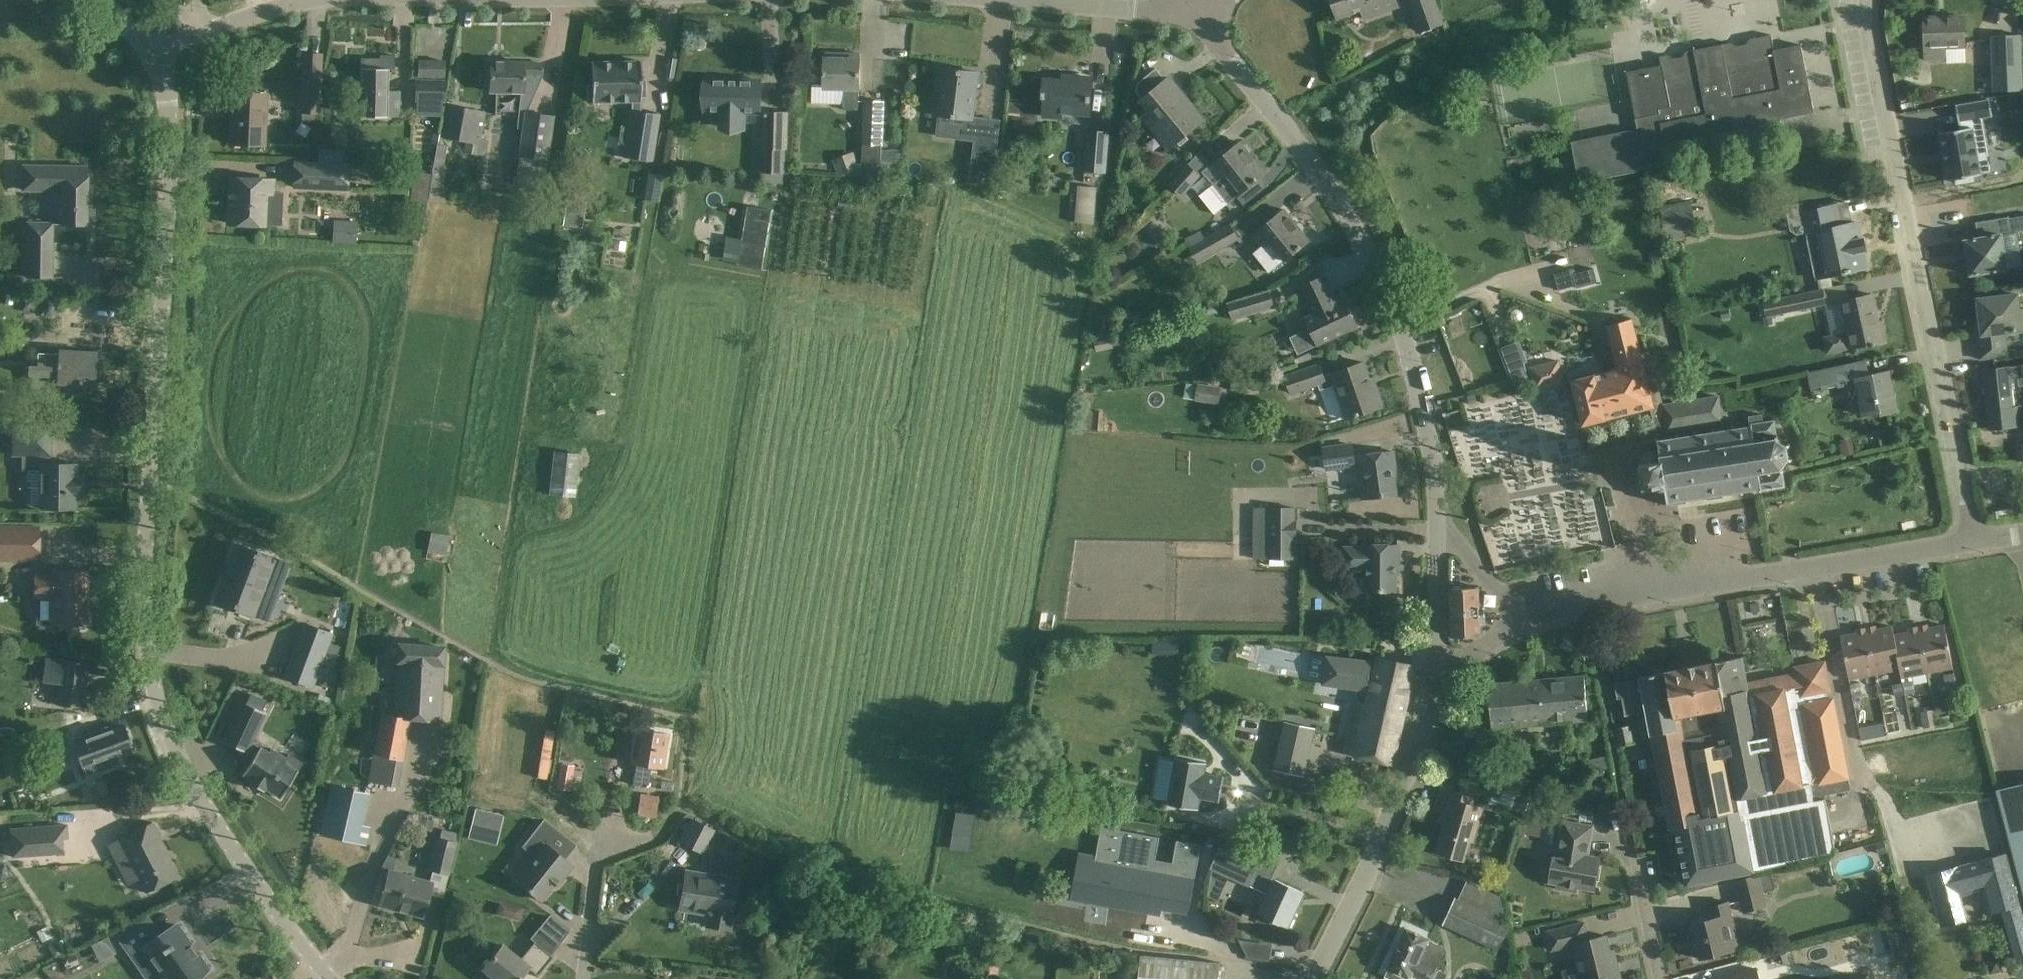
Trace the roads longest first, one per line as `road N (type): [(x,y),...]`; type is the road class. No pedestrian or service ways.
road 1 (unclassified): [(331,978),(272,912),(198,802),(149,674),(143,610),(168,190),(158,59)]
road 2 (residential): [(1433,532),(1433,483),(1405,350),(1372,265),(1336,198),(1189,7)]
road 3 (residential): [(1973,541),(1868,0)]
road 4 (residential): [(1538,621),(1973,541)]
road 5 (residential): [(1313,978),(1376,854),(1431,707)]
road 6 (unclassified): [(1010,0),(1189,7)]
road 7 (unclassified): [(158,59),(205,32),(325,0)]
road 8 (residential): [(1431,707),(1433,532)]
road 9 (residential): [(585,978),(597,864),(629,838)]
road 10 (residential): [(1431,707),(1469,666),(1538,621)]
road 11 (residential): [(1538,621),(1433,532)]
road 12 (residential): [(1661,978),(1632,861)]

